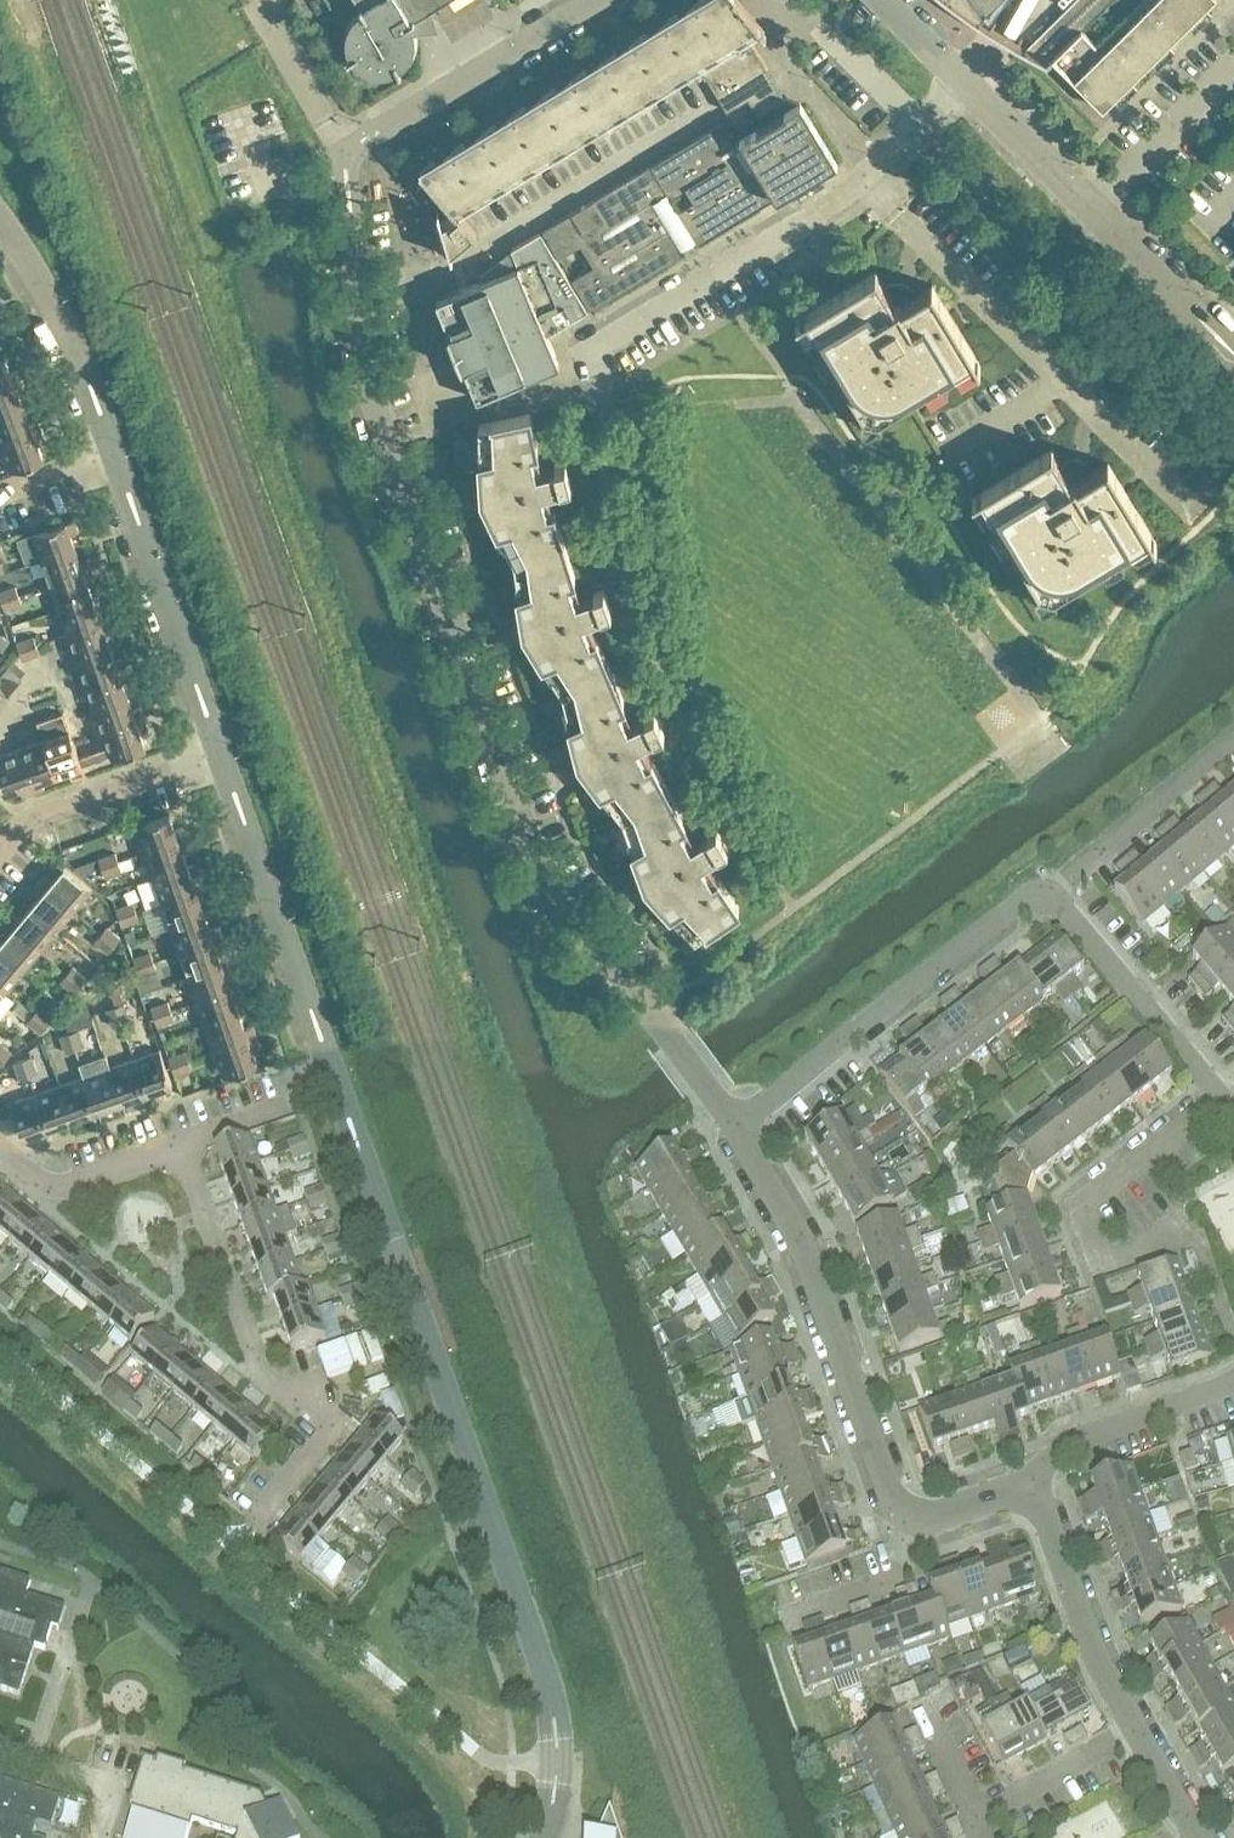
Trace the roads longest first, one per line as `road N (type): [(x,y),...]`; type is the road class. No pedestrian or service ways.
road 1 (residential): [(733,1122),(628,985),(506,800),(390,492),(358,301),(349,154)]
road 2 (residential): [(543,1837),(560,1760),(550,1678),(340,1088)]
road 3 (residential): [(910,1519),(895,1505),(803,1247),(733,1122)]
road 4 (residential): [(733,1122),(1044,890)]
road 5 (residential): [(340,1088),(220,753)]
road 6 (residential): [(1199,1244),(1170,1233),(1111,1256),(1100,1252),(1085,1227),(1083,1199),(1221,1097)]
road 7 (residential): [(595,347),(865,179)]
road 8 (residential): [(220,753),(116,453)]
road 9 (residential): [(329,1377),(290,1388),(264,1371),(180,1142)]
road 10 (residential): [(349,154),(600,0)]
road 11 (residential): [(1061,381),(865,179)]
road 12 (residential): [(1221,1097),(1044,890)]
road 13 (residential): [(1136,1728),(1104,1671),(1031,1481)]
road 14 (residential): [(116,453),(81,358),(0,228)]
road 15 (residential): [(0,848),(37,816),(220,753)]
road 16 (residential): [(1233,740),(1044,890)]
road 17 (residential): [(1031,1481),(1066,1444),(1233,1380)]
road 18 (residential): [(236,1546),(330,1425),(329,1377)]
road 19 (residential): [(1233,352),(1092,209)]
road 20 (residential): [(1092,209),(1233,67)]
road 21 (residential): [(0,1146),(50,1184),(180,1142)]
road 22 (residential): [(1092,209),(958,78)]
road 23 (residential): [(974,1817),(1136,1728)]
road 24 (residential): [(779,1619),(883,1585),(910,1519)]
road 25 (residential): [(349,154),(255,3)]
road 26 (residential): [(1181,502),(1061,381)]
road 27 (residential): [(180,1142),(340,1088)]
road 28 (residential): [(865,179),(958,78)]
road 29 (residential): [(953,456),(1061,381)]
road 30 (residential): [(974,1817),(919,1702)]
road 31 (residential): [(1201,1837),(1136,1728)]
road 32 (residential): [(910,1519),(1031,1481)]
road 33 (residential): [(0,488),(116,453)]

